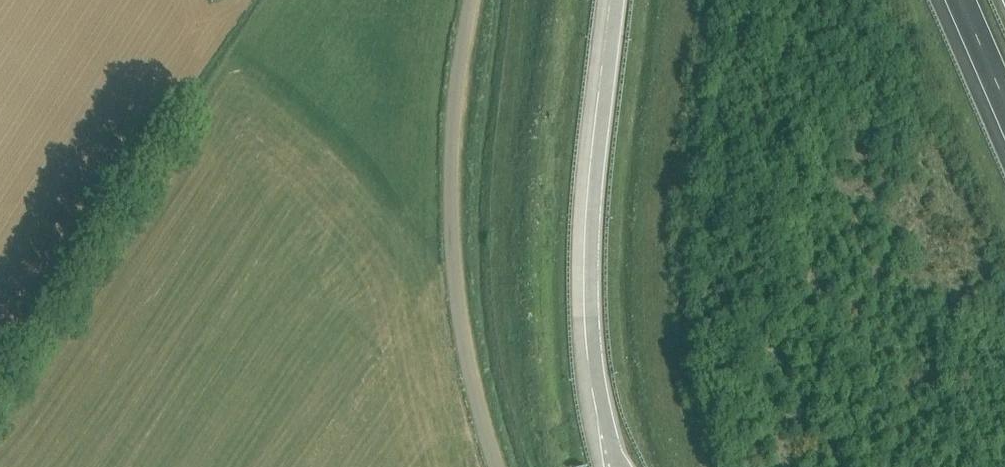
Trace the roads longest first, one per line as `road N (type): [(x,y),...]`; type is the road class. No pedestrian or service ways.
road 1 (unclassified): [(497,466),(458,304),(451,187),(454,90),(472,0)]
road 2 (motorway): [(617,0),(594,191),(593,296),(596,365),(620,466)]

